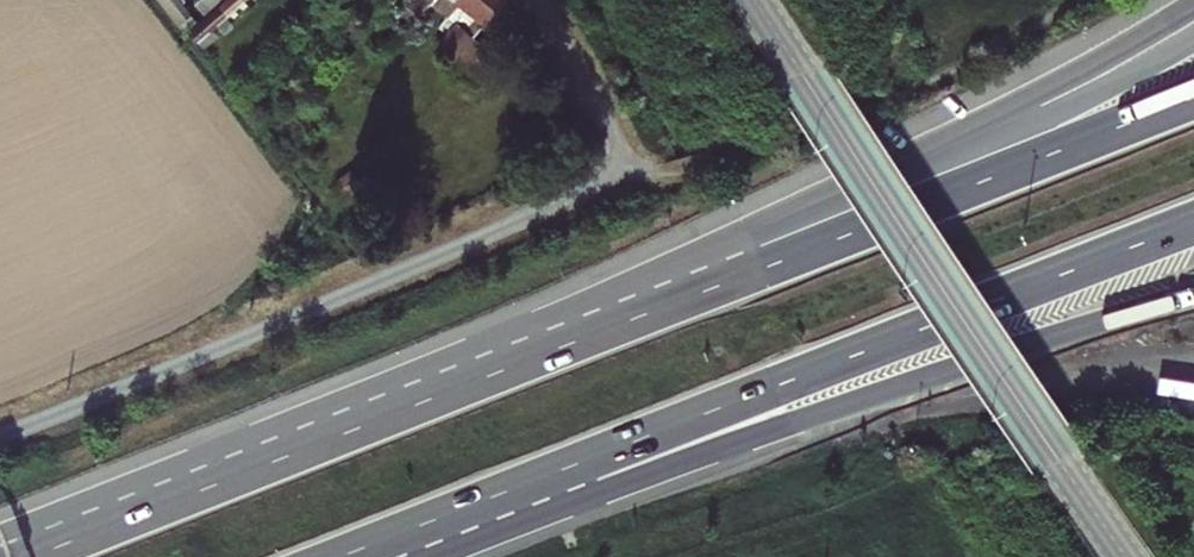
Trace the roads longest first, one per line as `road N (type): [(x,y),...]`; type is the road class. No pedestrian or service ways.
road 1 (track): [(527,0),(615,130),(619,164),(583,193),(0,447)]
road 2 (motorway): [(444,517),(1193,222)]
road 3 (motorway): [(444,517),(588,495),(1193,294)]
road 4 (motorway): [(1193,95),(519,363)]
road 5 (residential): [(1127,556),(756,0)]
road 6 (motorway): [(519,363),(26,556)]
road 7 (motorway): [(1193,0),(1033,99),(852,192)]
road 8 (motorway): [(1193,31),(1043,120),(852,192)]
road 9 (motorway): [(852,192),(729,241),(519,363)]

